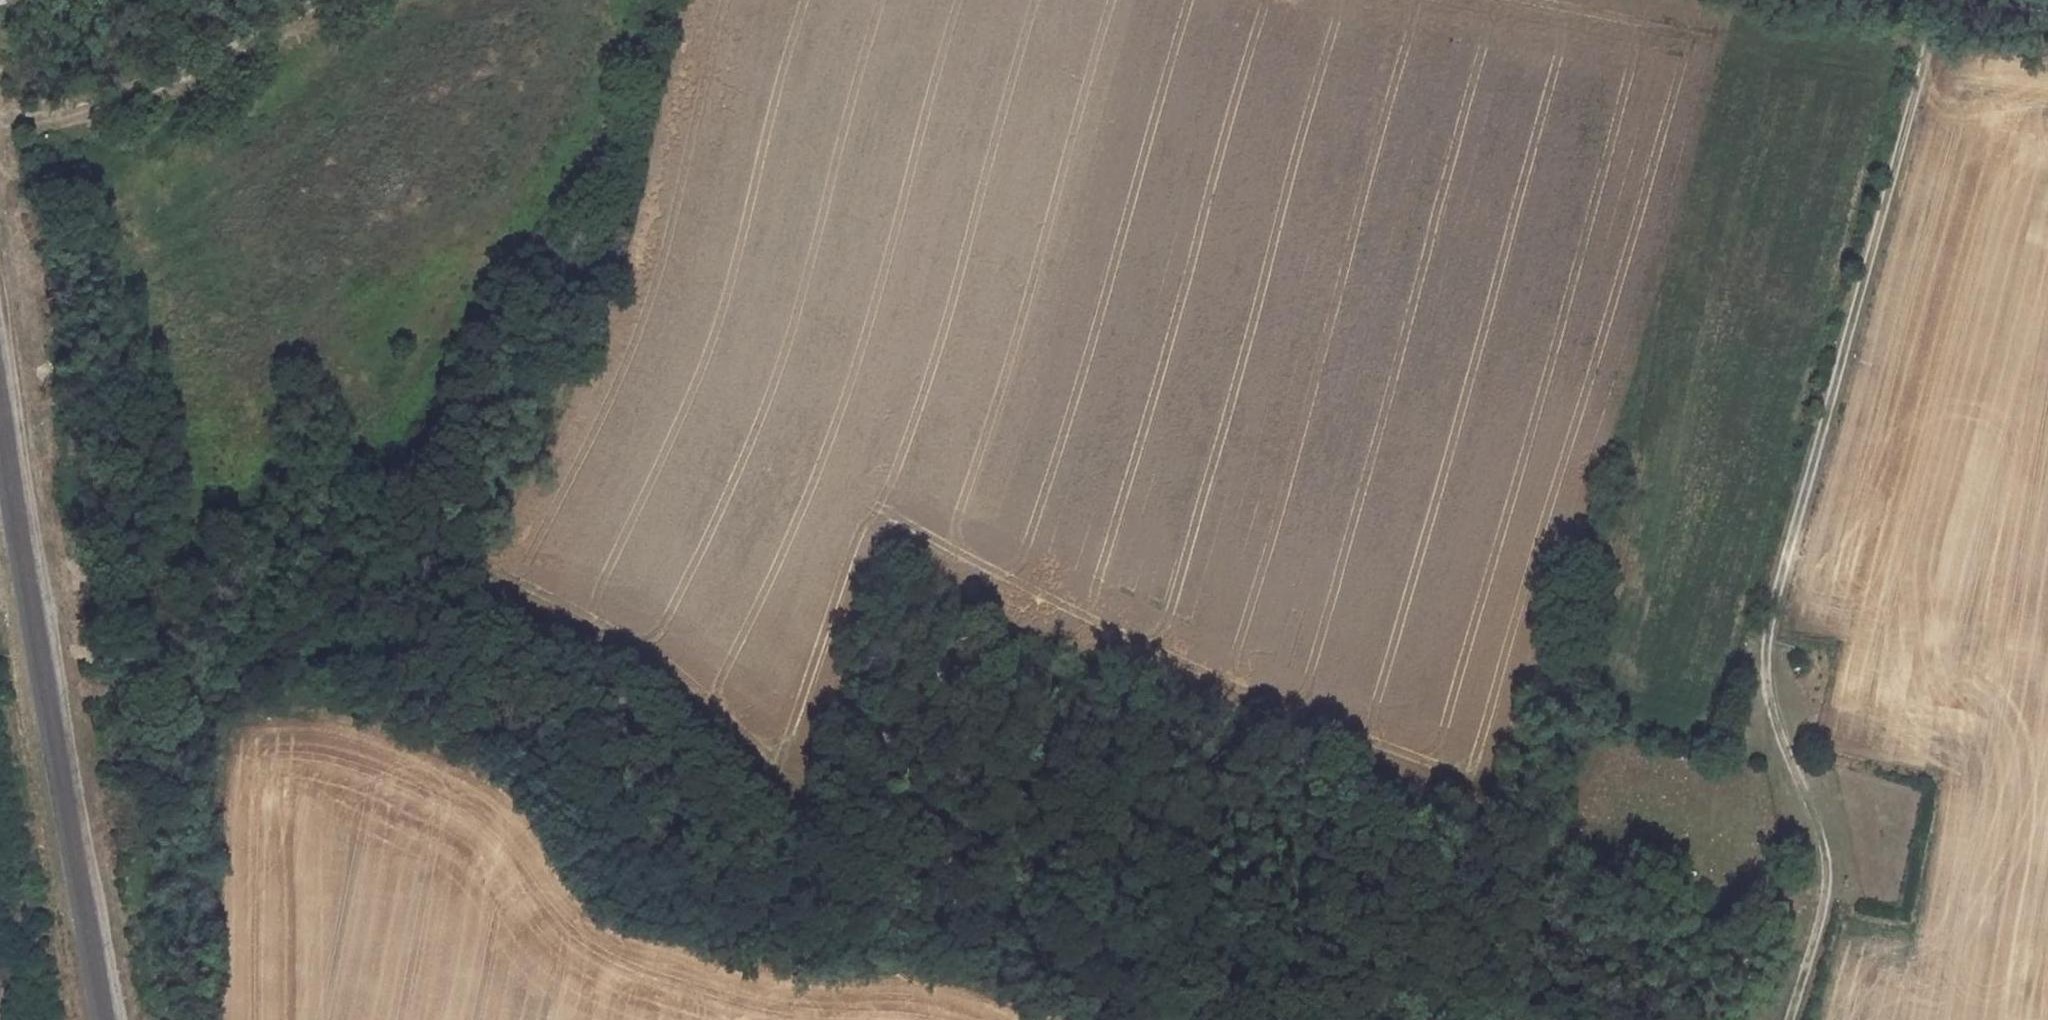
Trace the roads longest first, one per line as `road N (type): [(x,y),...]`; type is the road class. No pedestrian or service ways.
road 1 (track): [(1940,0),(1768,633),(1772,712),(1826,866),(1820,917),(1787,1019)]
road 2 (track): [(0,122),(132,96),(239,50),(314,0)]

